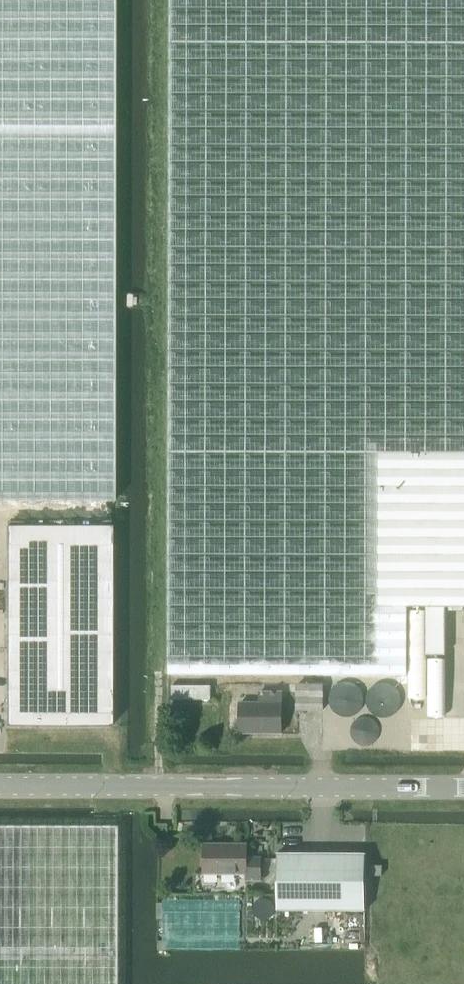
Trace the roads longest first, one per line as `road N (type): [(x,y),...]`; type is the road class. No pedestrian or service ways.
road 1 (unclassified): [(0,788),(463,793)]

